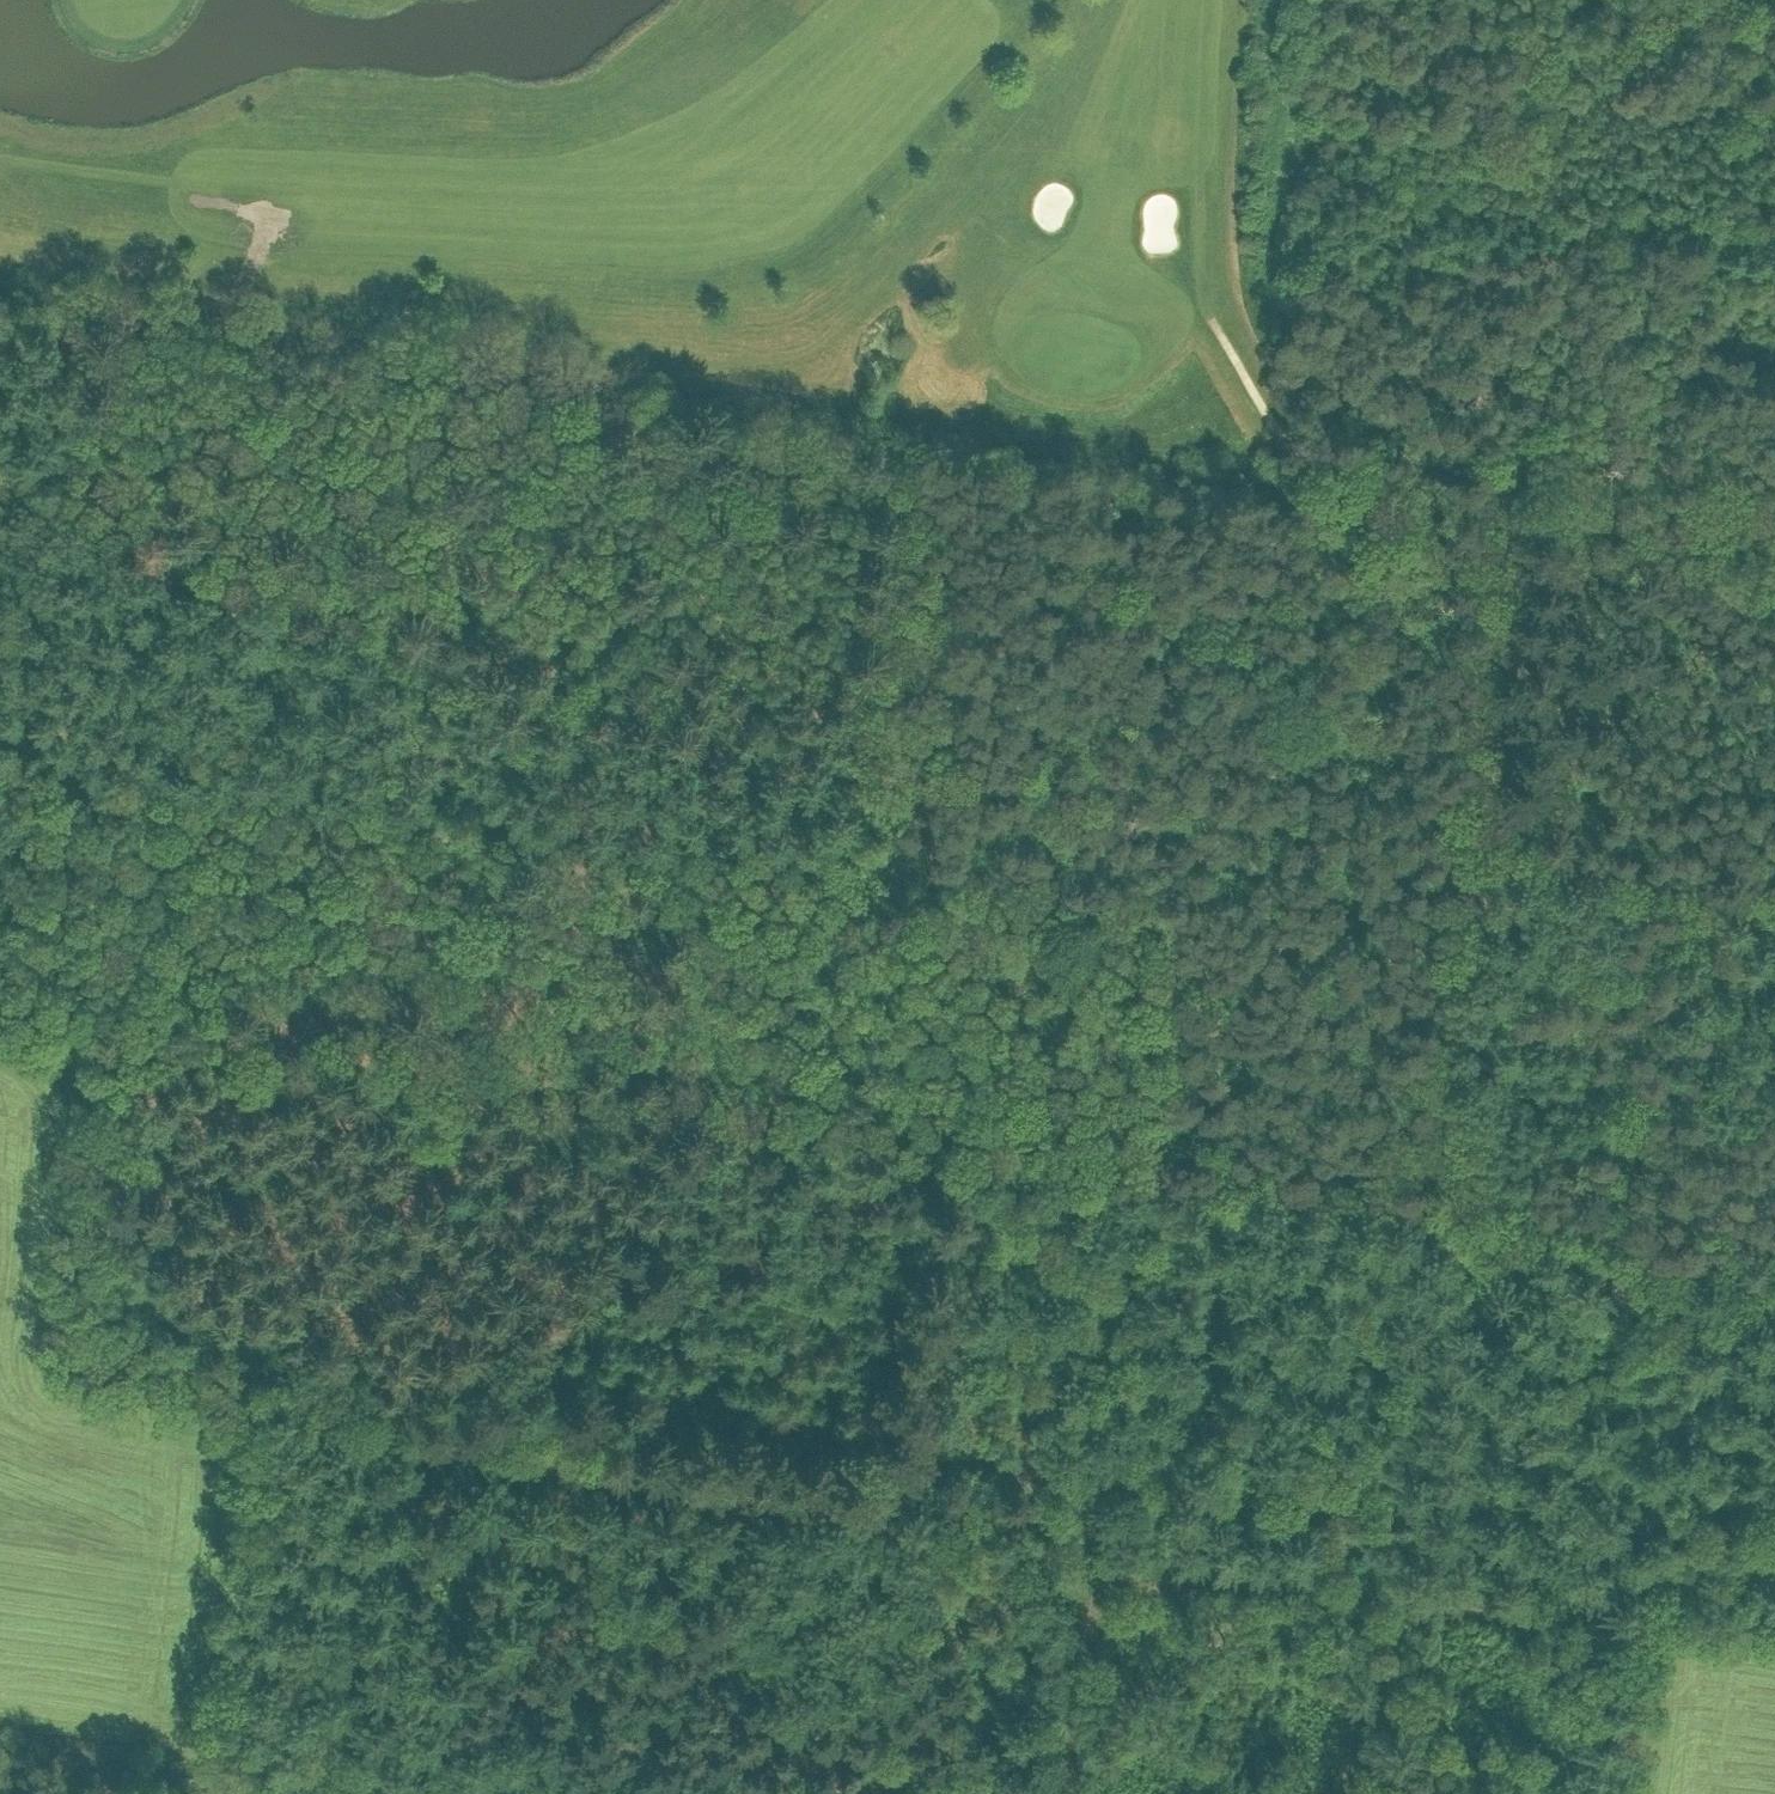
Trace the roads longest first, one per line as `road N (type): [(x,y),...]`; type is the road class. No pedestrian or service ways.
road 1 (track): [(1092,1575),(1275,1585),(1493,1619),(1676,1578),(1774,1579)]
road 2 (track): [(1774,539),(1305,463),(1285,453),(1230,350)]
road 3 (track): [(1063,1793),(1088,1625),(1090,1509),(1069,1480),(1013,1463)]

